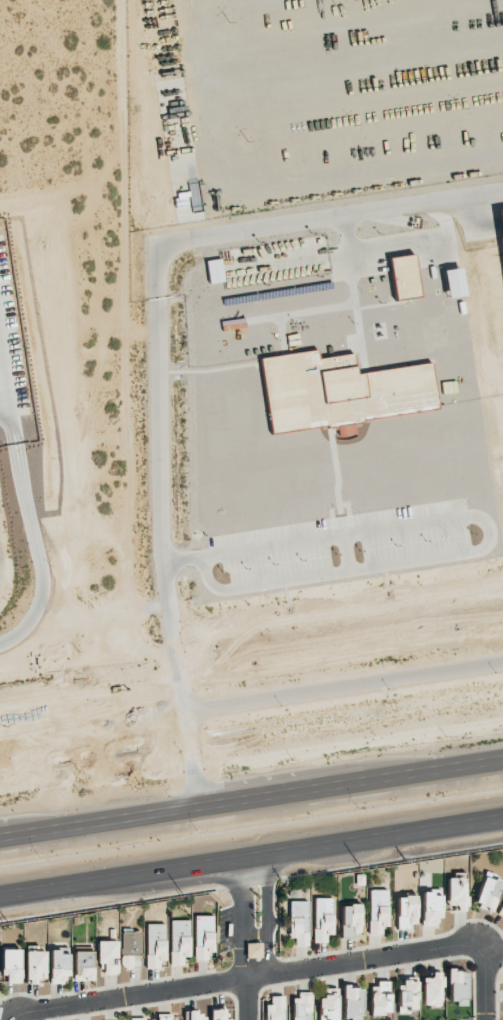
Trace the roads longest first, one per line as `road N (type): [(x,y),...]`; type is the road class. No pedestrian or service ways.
road 1 (trunk): [(0,895),(502,817)]
road 2 (trunk): [(502,643),(0,719)]
road 3 (residential): [(16,1019),(406,954),(478,951)]
road 4 (residential): [(264,855),(266,962),(251,979)]
road 5 (residential): [(239,858),(242,963),(251,979)]

